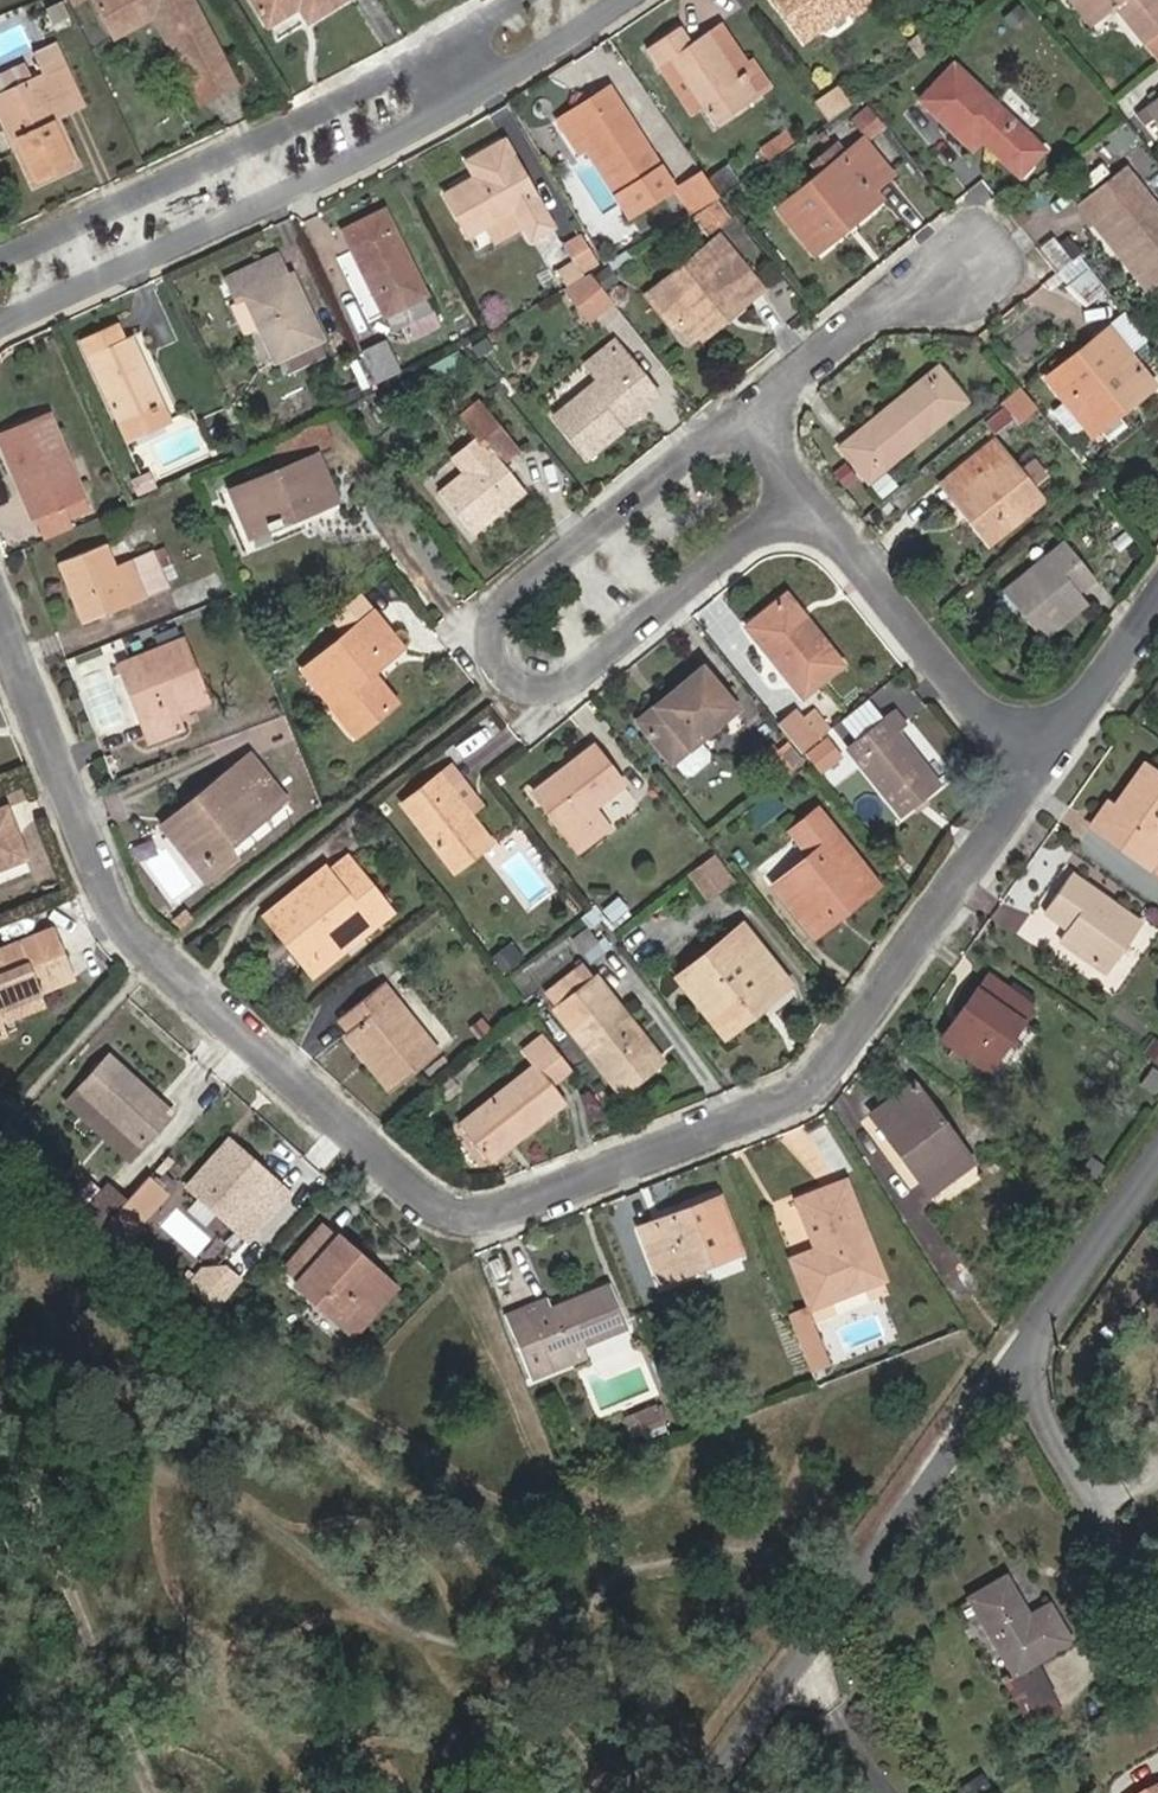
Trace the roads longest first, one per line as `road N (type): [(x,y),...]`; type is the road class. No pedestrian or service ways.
road 1 (residential): [(0,610),(117,913),(153,960),(440,1211),(465,1221),(820,1082),(1036,778)]
road 2 (residential): [(751,405),(495,610),(487,635),(503,682),(539,694),(580,674),(797,501)]
road 3 (residential): [(706,1792),(1014,1362)]
road 4 (residential): [(0,329),(475,102)]
road 5 (residential): [(449,50),(0,265)]
road 6 (residential): [(797,501),(1036,778)]
road 7 (residential): [(1014,1362),(1157,1616)]
road 8 (residential): [(970,273),(869,314),(751,405)]
road 9 (residential): [(1014,1362),(1157,1161)]
road 10 (residential): [(1036,778),(1157,608)]
road 11 (residential): [(475,102),(628,0)]

